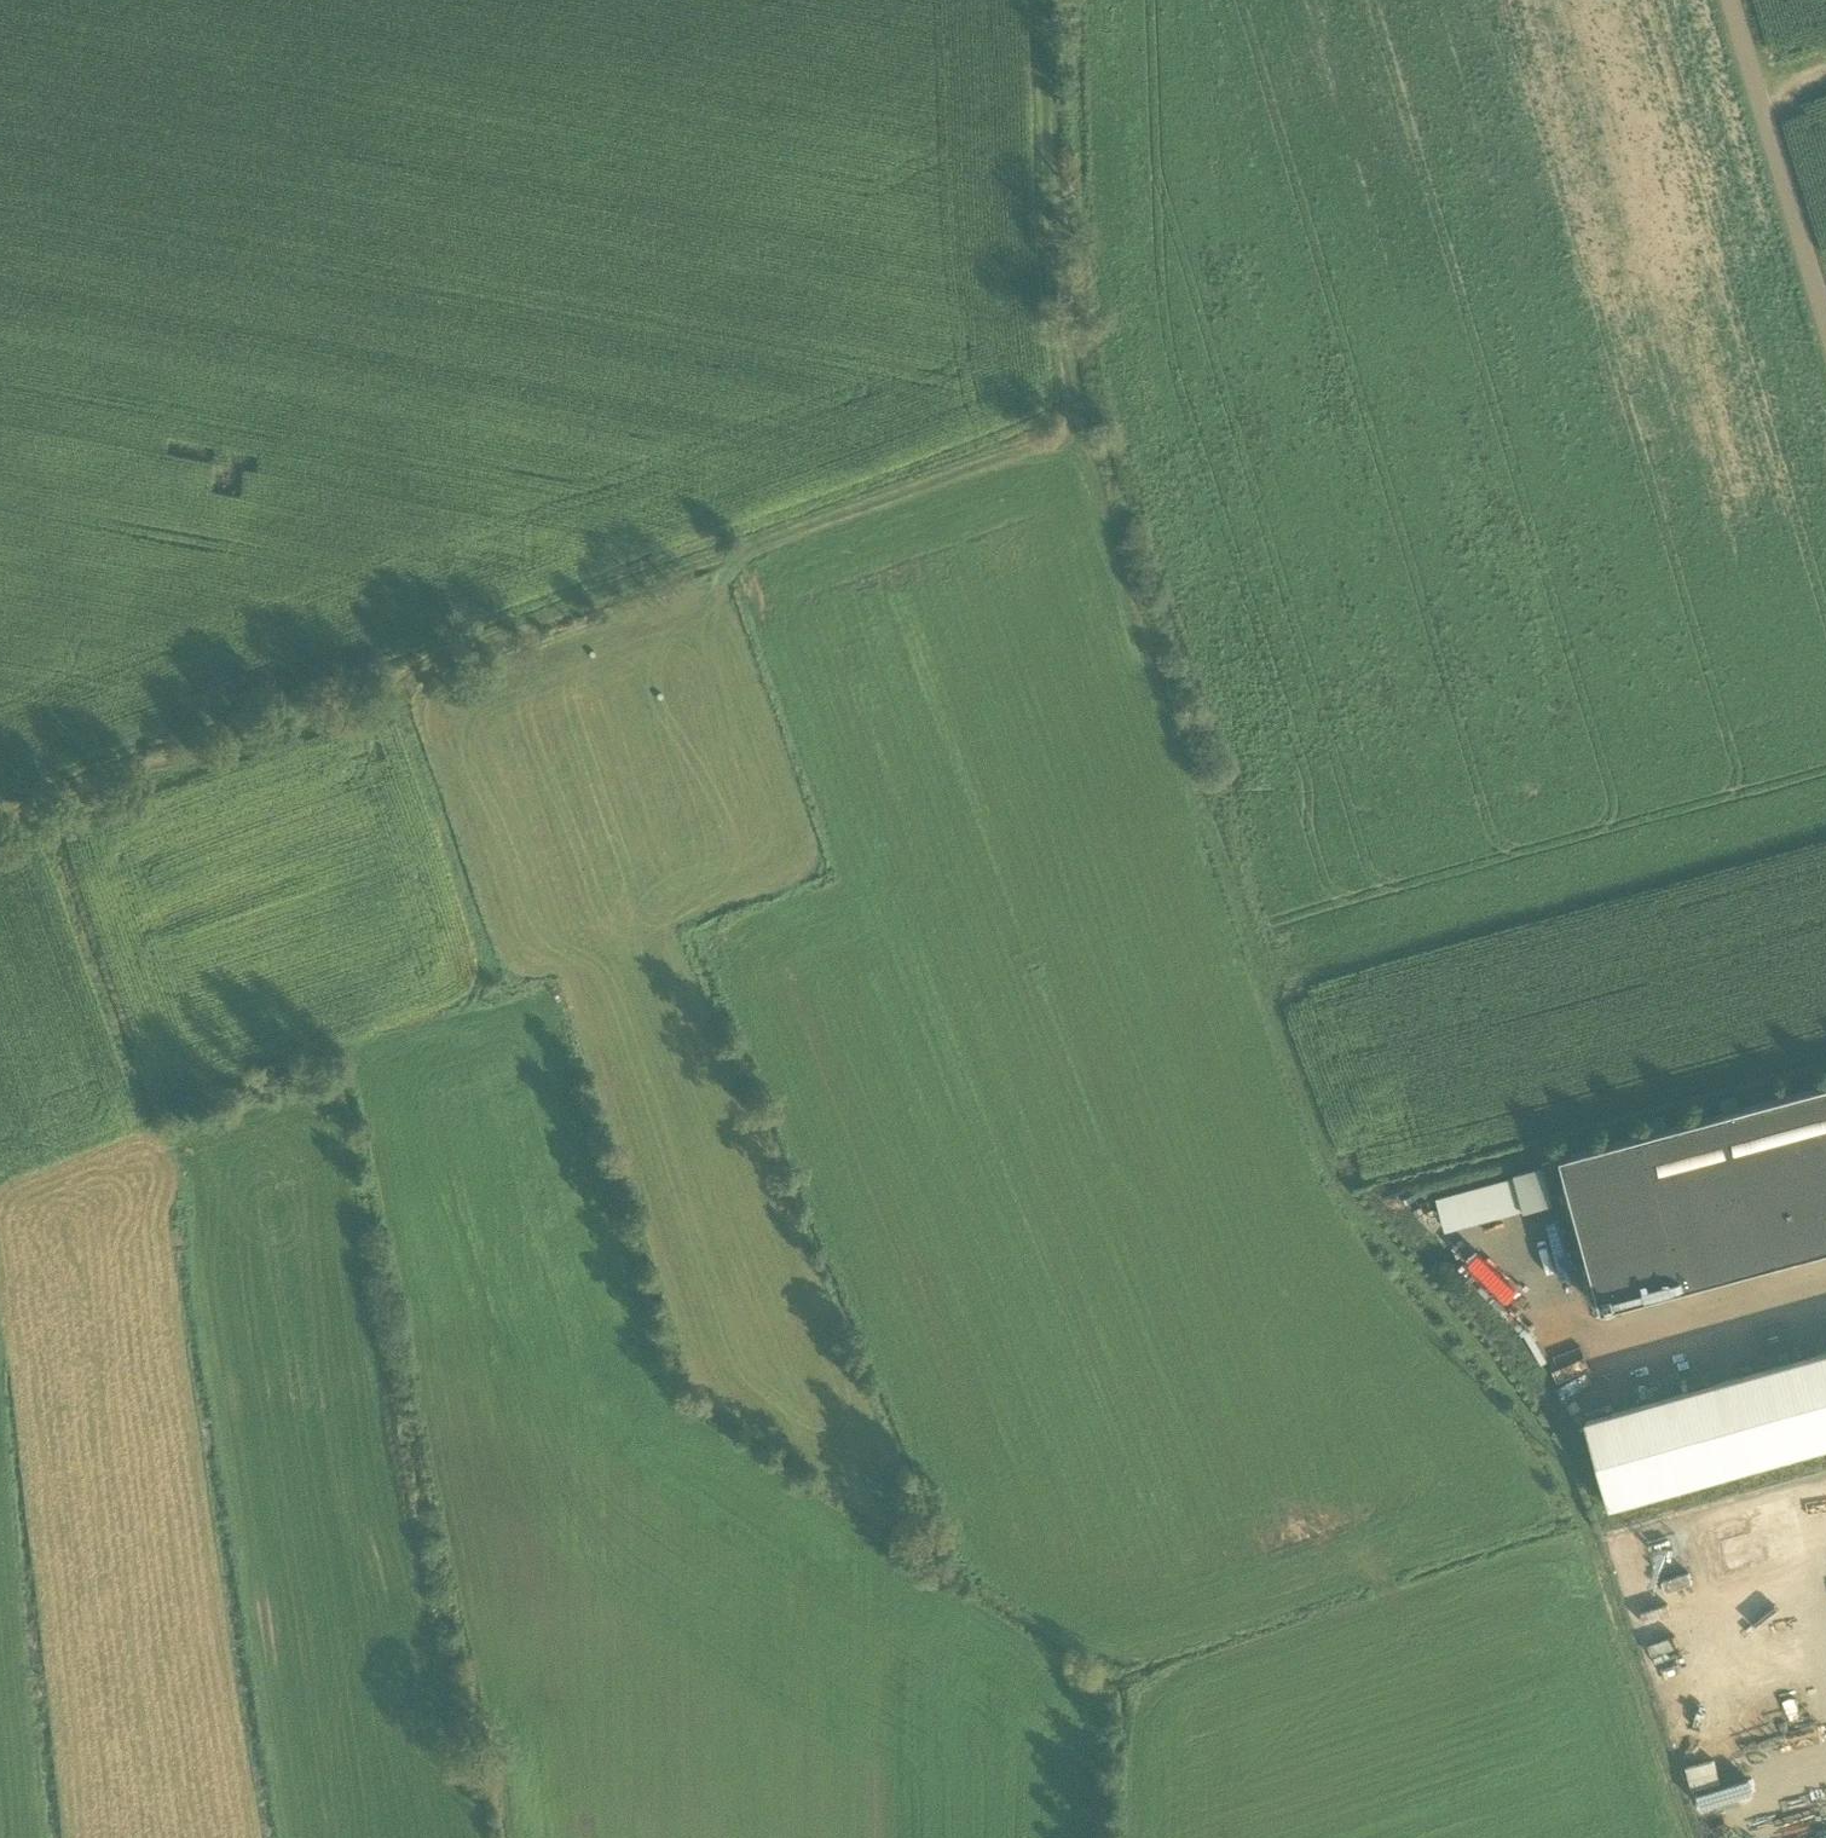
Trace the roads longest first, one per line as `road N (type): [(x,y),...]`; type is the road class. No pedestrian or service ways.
road 1 (track): [(1685,1837),(1563,1472),(1321,1165),(1063,431),(1047,365),(1039,0)]
road 2 (track): [(0,827),(1063,431)]
road 3 (residential): [(1733,0),(1825,315)]

